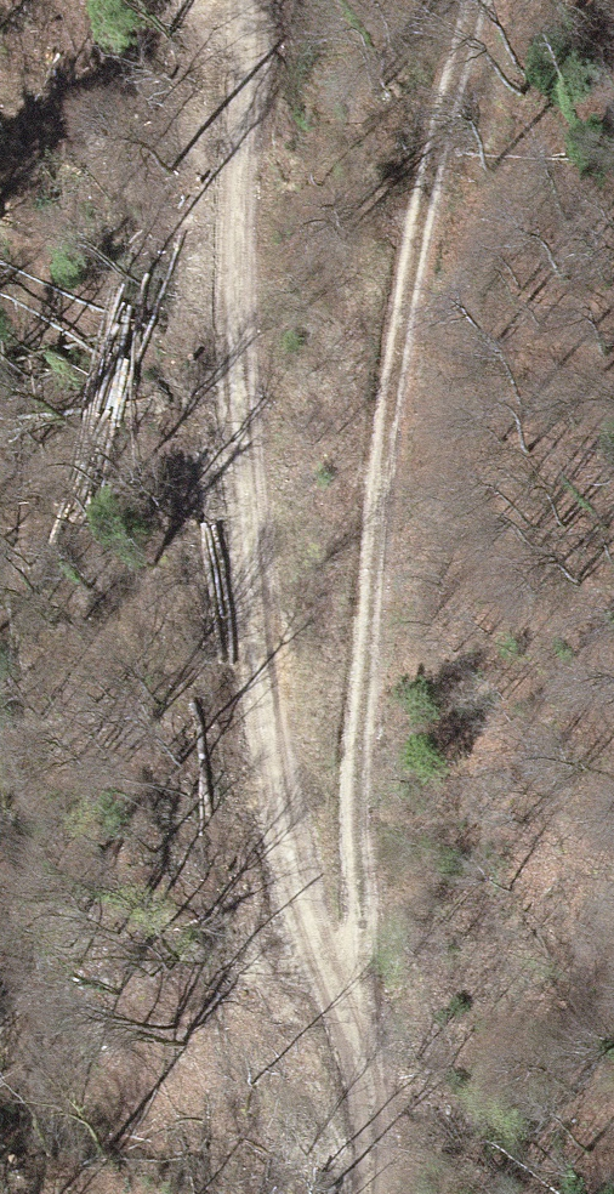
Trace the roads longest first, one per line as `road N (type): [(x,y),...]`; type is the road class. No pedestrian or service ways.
road 1 (track): [(245,0),(226,280),(263,778),(283,894),(364,1056)]
road 2 (track): [(364,1056),(354,857),(378,495),(403,308),(477,0)]
road 3 (track): [(369,1193),(364,1056)]

